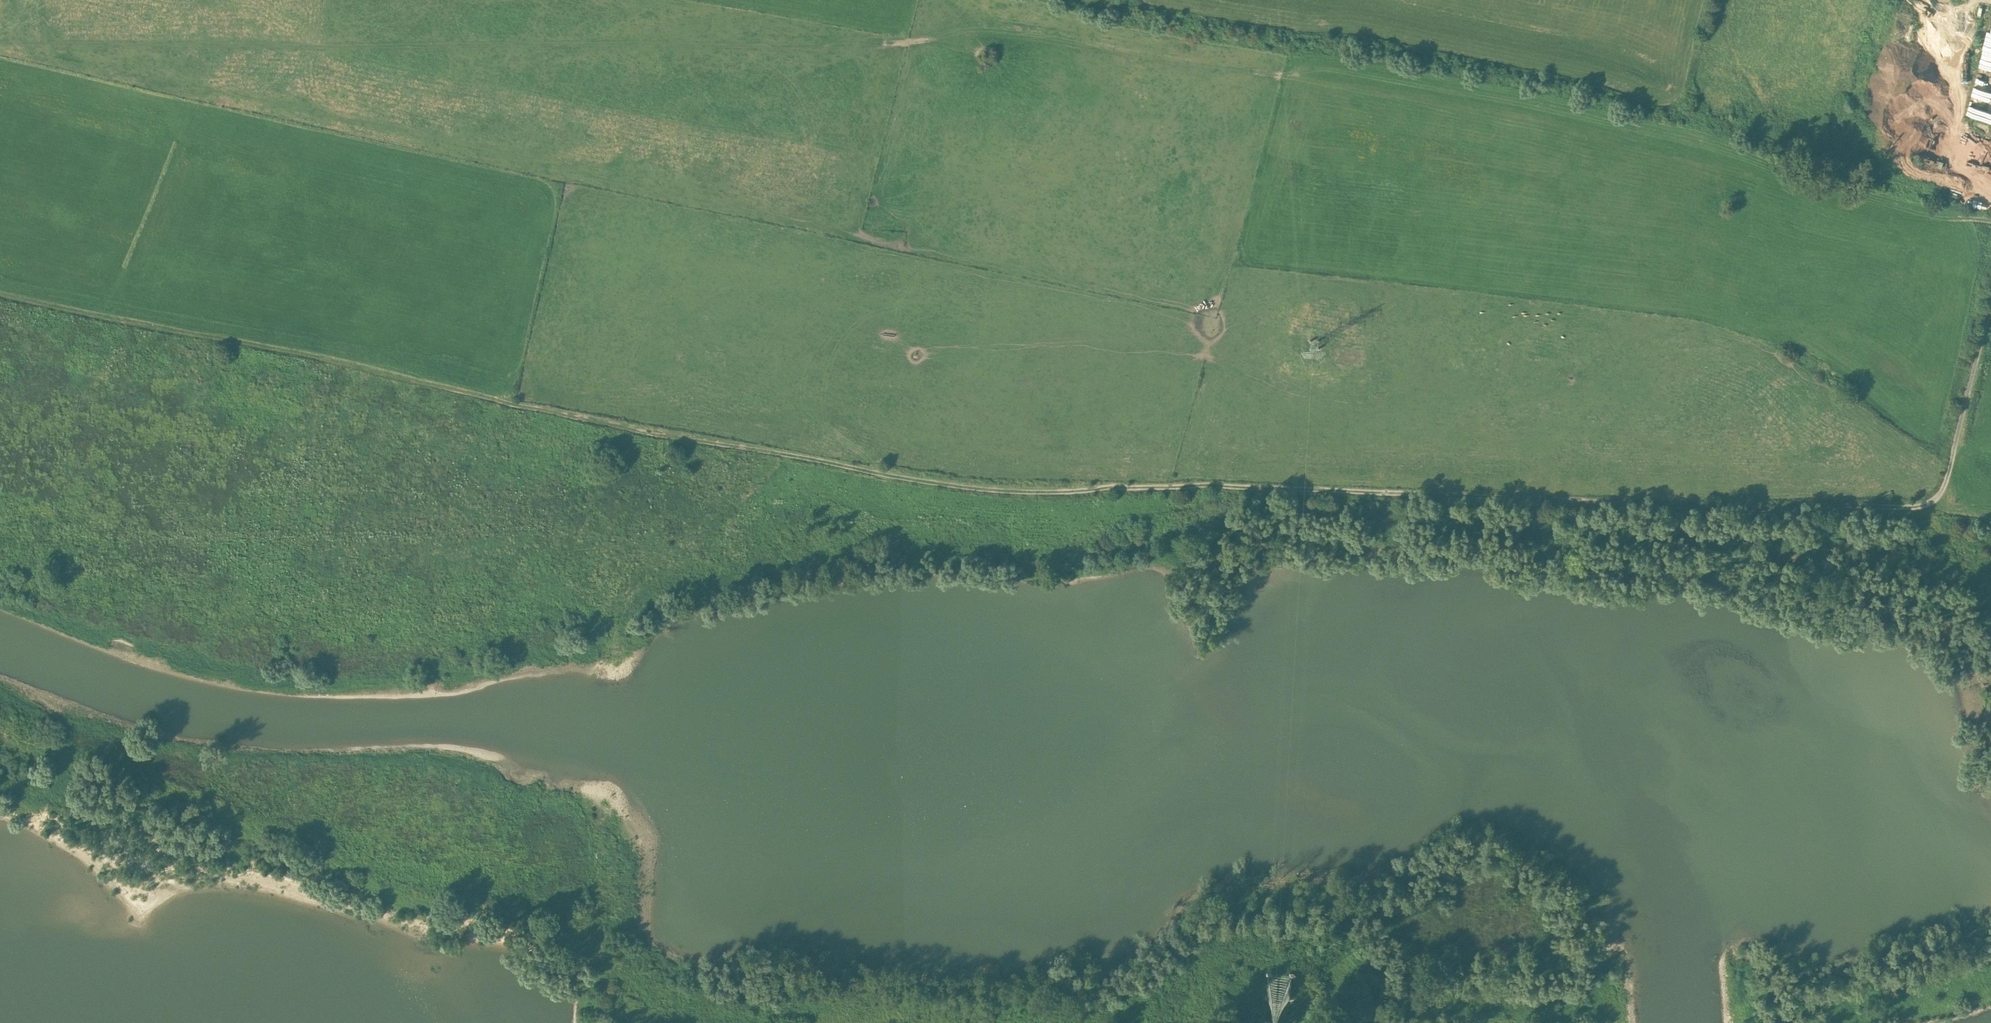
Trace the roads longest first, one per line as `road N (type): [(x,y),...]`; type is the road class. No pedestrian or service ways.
road 1 (track): [(1990,312),(1948,476),(1932,501),(1907,506),(1247,487),(981,489),(636,430),(297,351),(0,297)]

